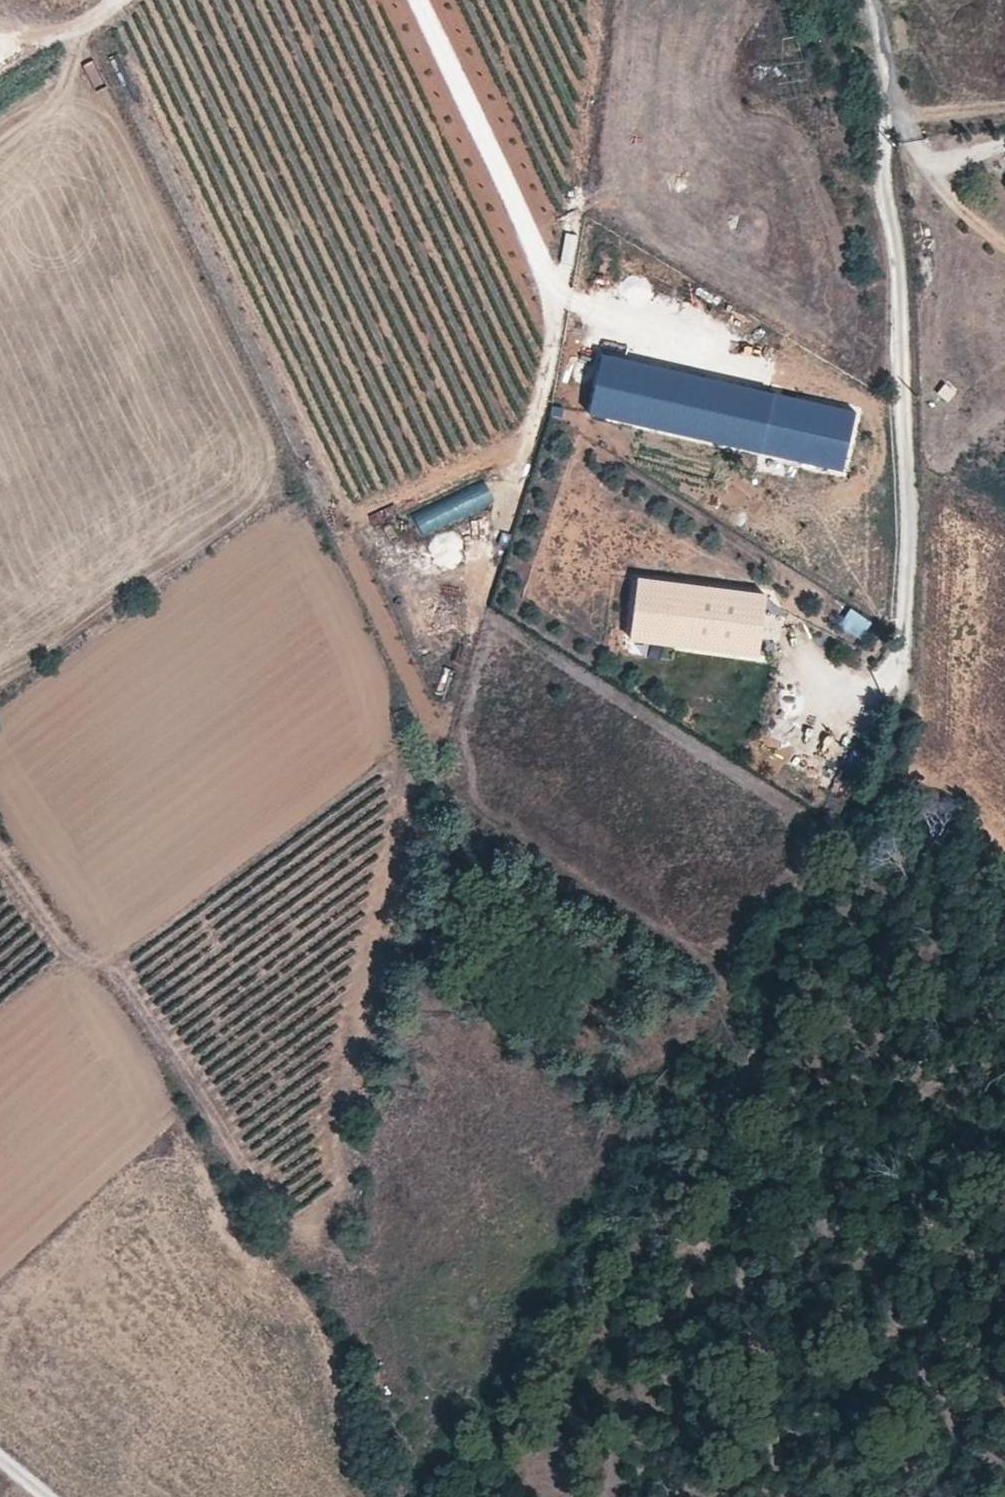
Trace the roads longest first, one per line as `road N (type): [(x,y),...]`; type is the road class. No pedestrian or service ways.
road 1 (unclassified): [(872,0),(901,133)]

